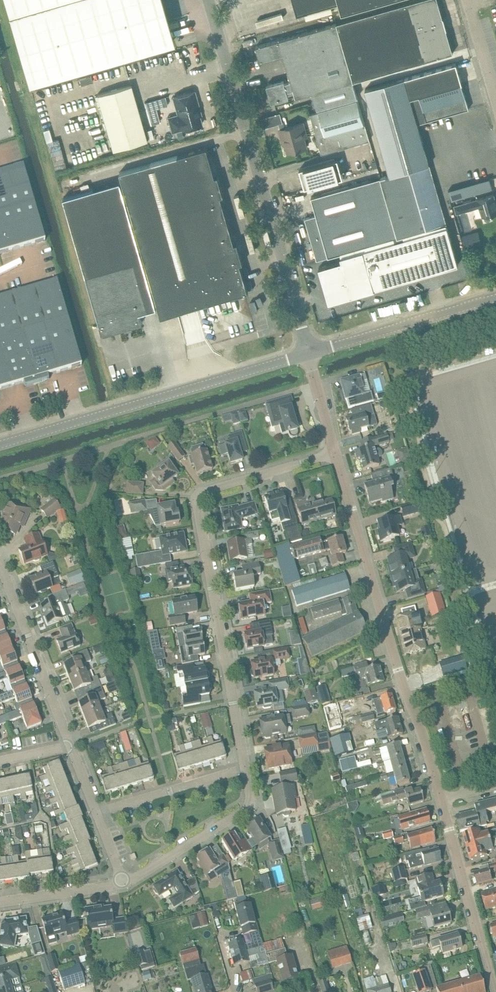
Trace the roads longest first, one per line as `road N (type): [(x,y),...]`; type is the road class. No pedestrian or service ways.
road 1 (residential): [(245,768),(199,496),(335,452)]
road 2 (unclassified): [(308,353),(208,0)]
road 3 (unclassified): [(441,798),(335,452)]
road 4 (unclassified): [(0,444),(308,353)]
road 5 (unclassified): [(495,991),(441,798)]
road 6 (unclassified): [(308,353),(495,297)]
road 7 (residential): [(70,745),(0,565)]
road 8 (residential): [(123,882),(250,805),(245,768)]
road 9 (residential): [(97,813),(245,768)]
road 10 (residential): [(0,903),(123,882)]

